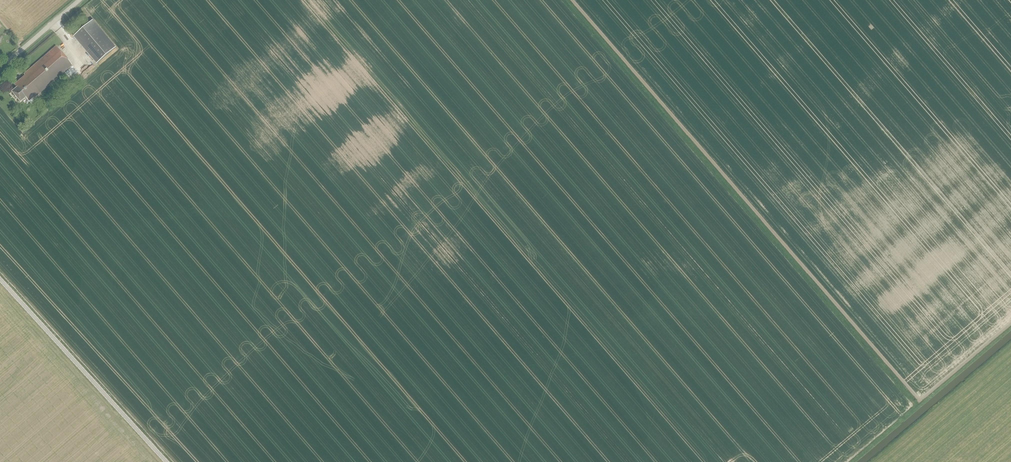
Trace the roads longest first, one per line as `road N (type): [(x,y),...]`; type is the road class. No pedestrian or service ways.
road 1 (unclassified): [(167,461),(0,279)]

